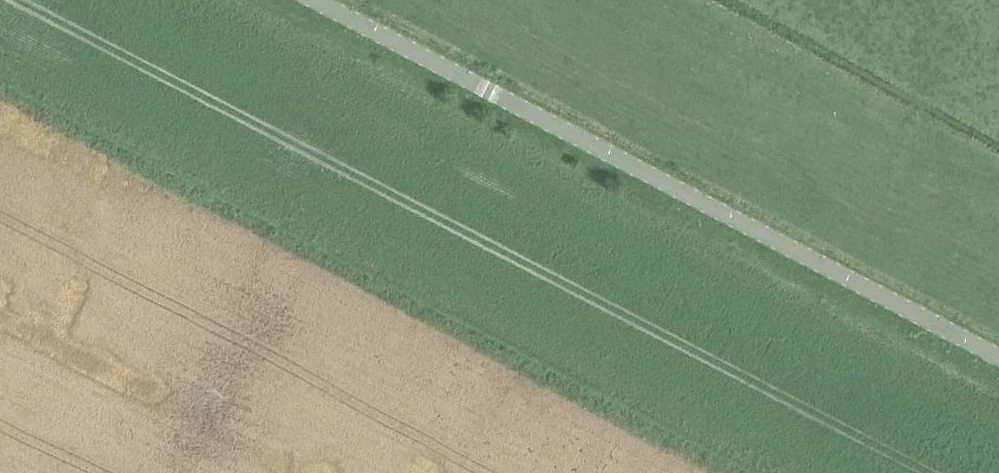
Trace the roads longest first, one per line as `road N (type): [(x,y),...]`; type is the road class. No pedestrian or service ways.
road 1 (unclassified): [(998,361),(320,0)]

